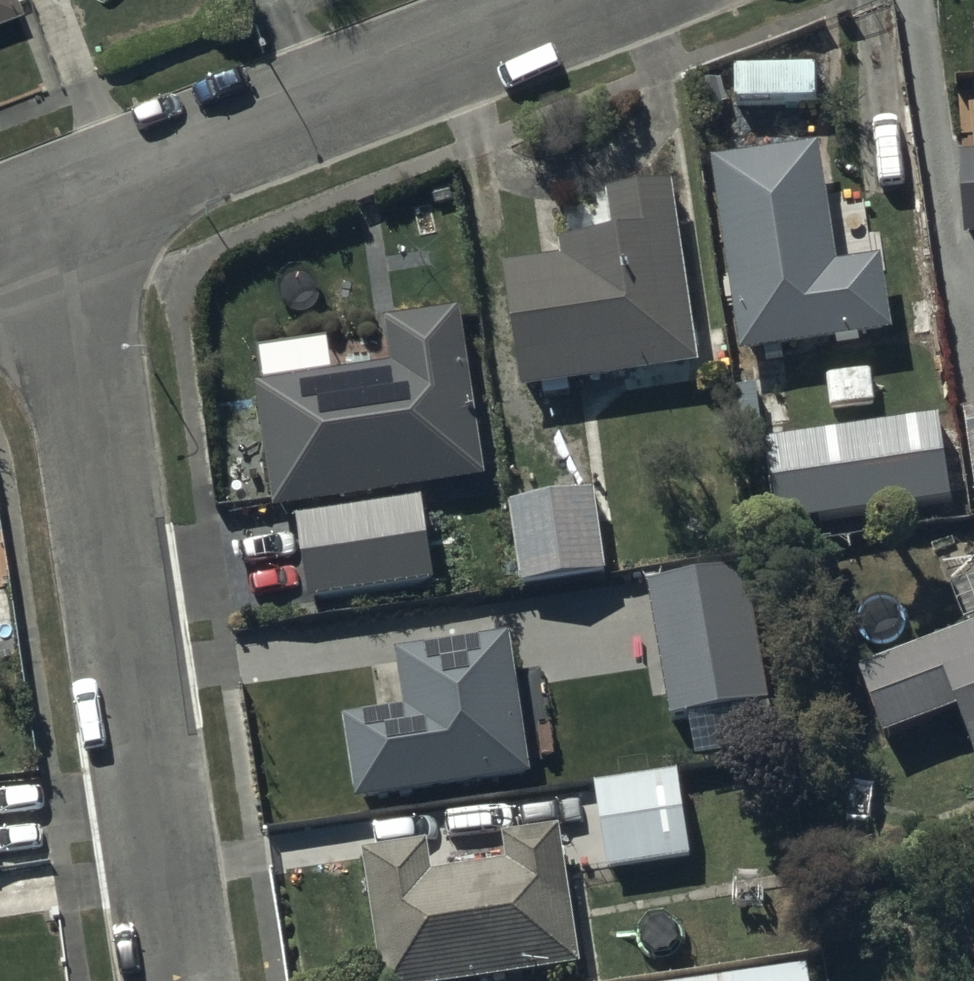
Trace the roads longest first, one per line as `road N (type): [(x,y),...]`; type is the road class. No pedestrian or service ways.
road 1 (residential): [(61,202),(180,980)]
road 2 (residential): [(590,0),(61,202)]

